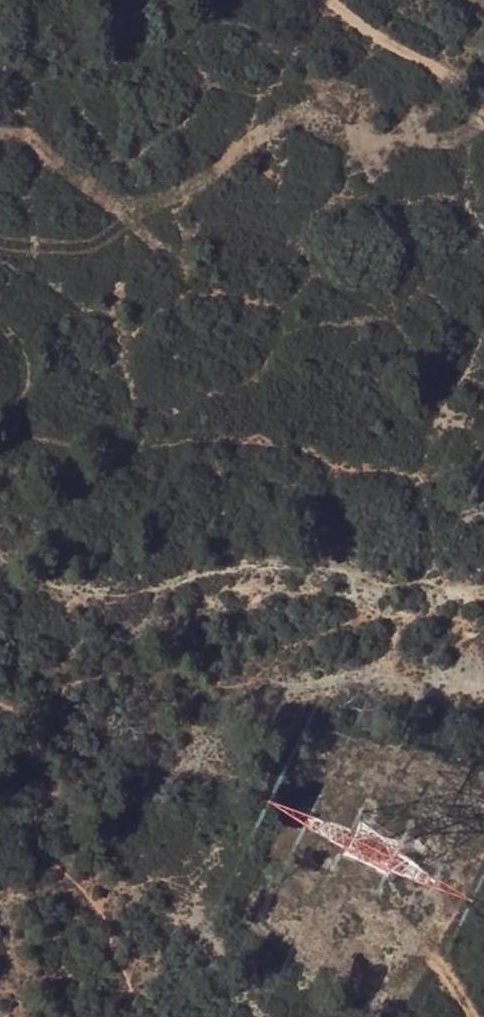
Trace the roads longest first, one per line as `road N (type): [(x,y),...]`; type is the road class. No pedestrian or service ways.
road 1 (track): [(325,0),(483,110)]

